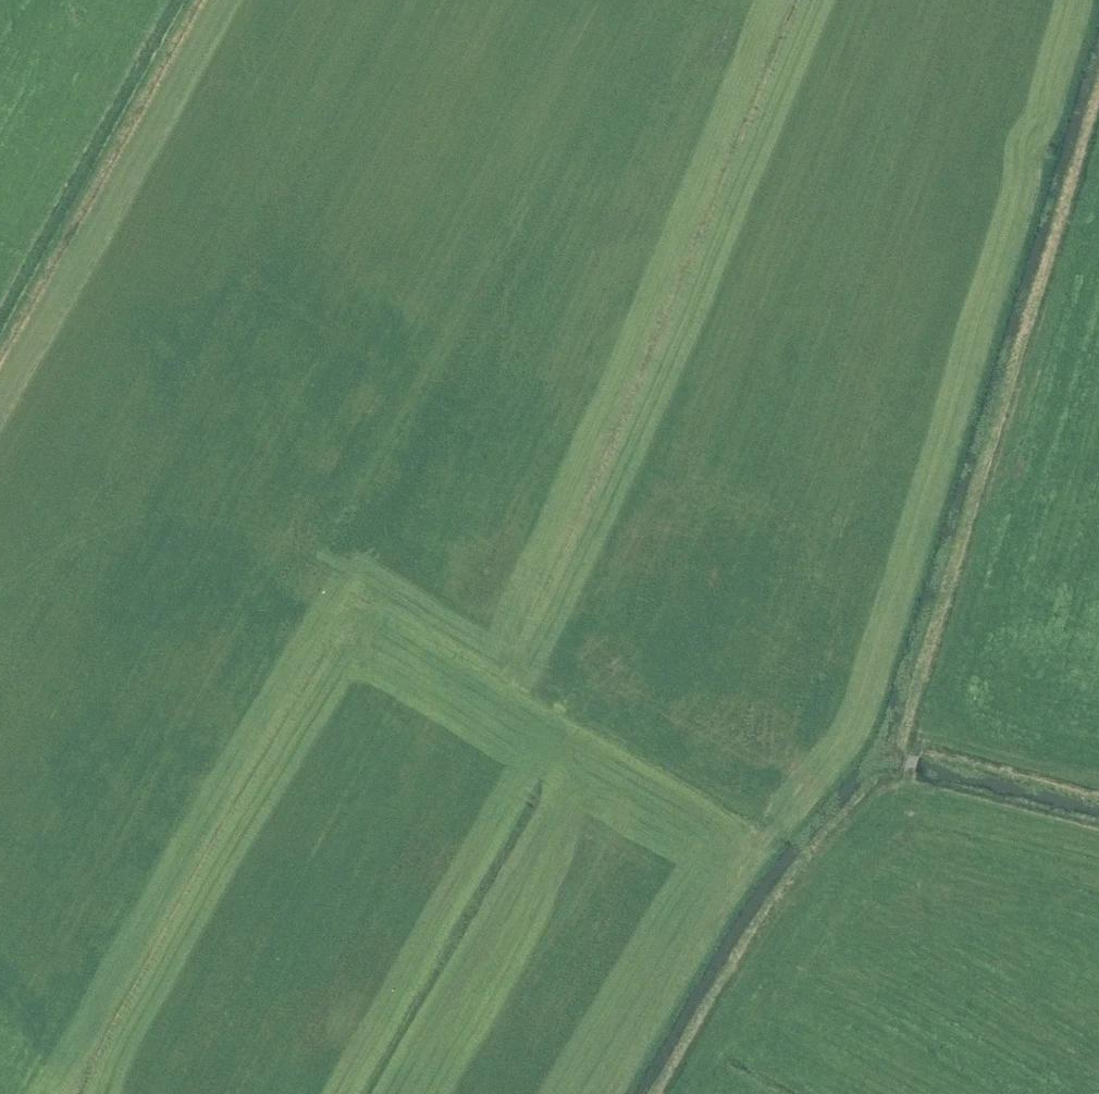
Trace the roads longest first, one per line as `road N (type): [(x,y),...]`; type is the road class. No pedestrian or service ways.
road 1 (track): [(1098,789),(916,747),(907,781)]

